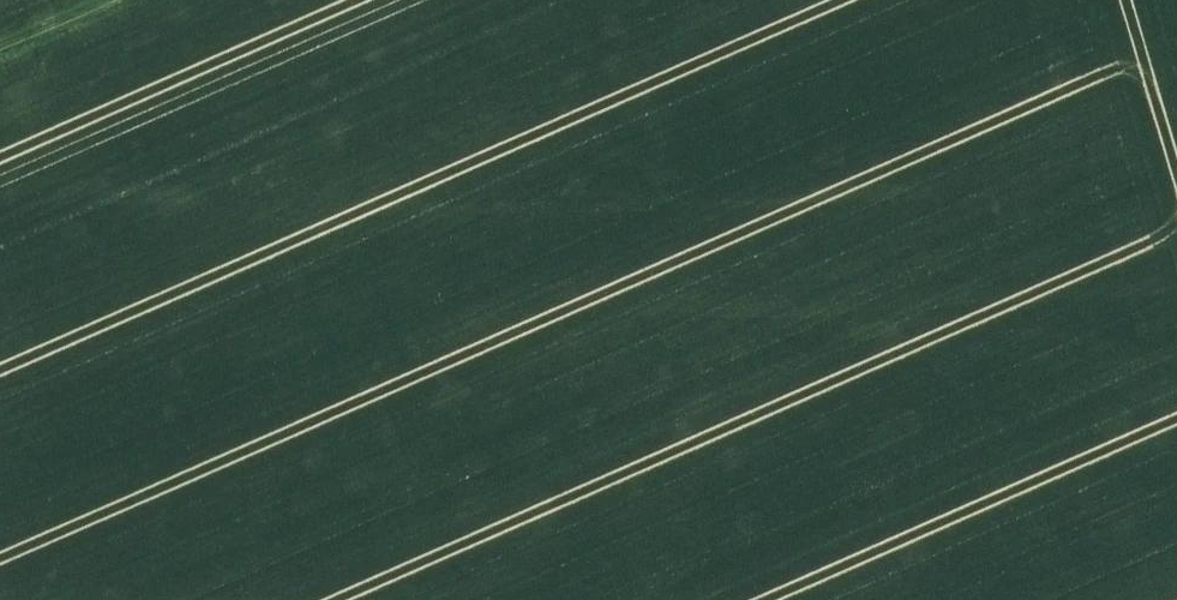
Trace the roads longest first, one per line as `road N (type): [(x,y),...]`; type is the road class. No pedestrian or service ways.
road 1 (track): [(114,0),(0,51)]

